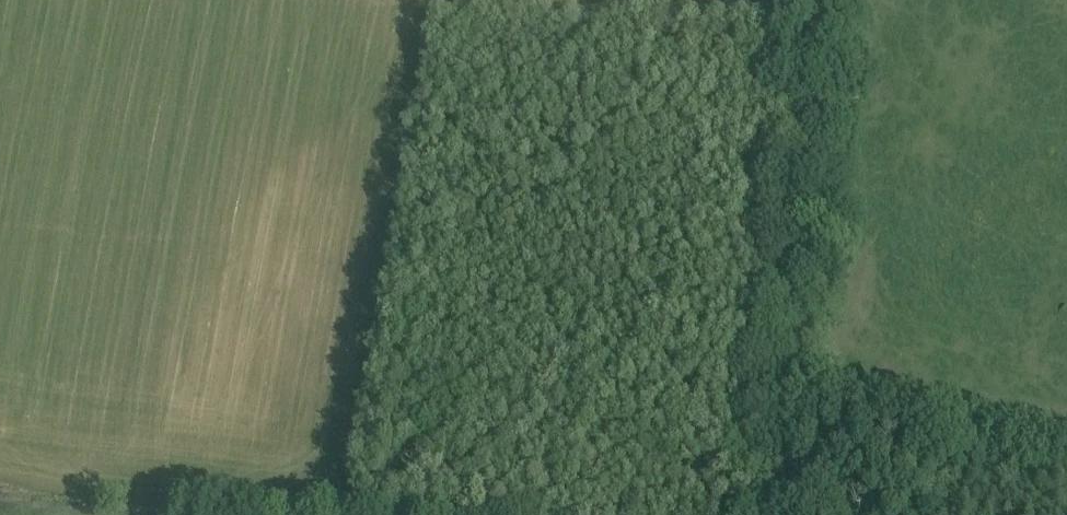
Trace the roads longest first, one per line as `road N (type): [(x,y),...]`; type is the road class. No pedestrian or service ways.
road 1 (unclassified): [(767,514),(812,0)]

